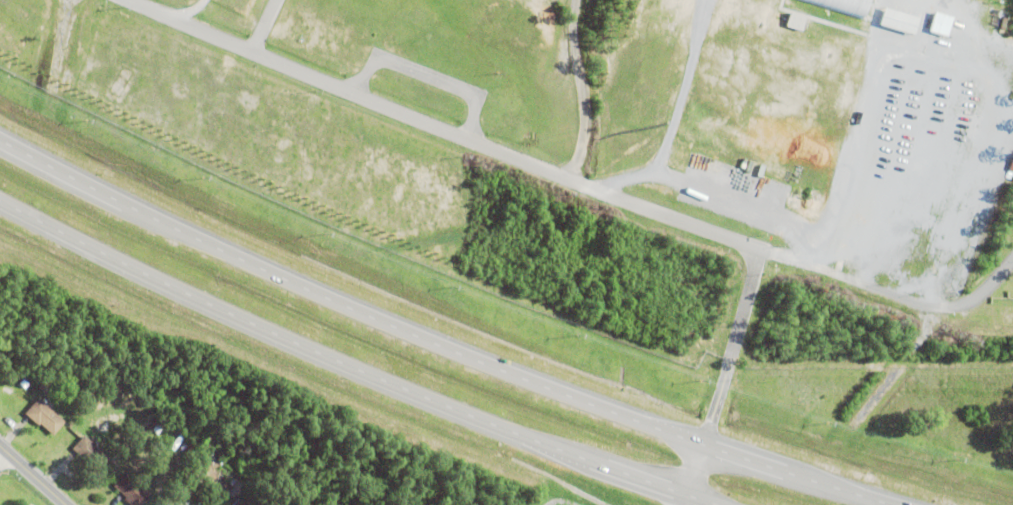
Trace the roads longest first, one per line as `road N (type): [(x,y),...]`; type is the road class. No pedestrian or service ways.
road 1 (trunk): [(889,504),(498,369),(302,288),(0,140)]
road 2 (trunk): [(0,201),(311,350),(717,504)]

